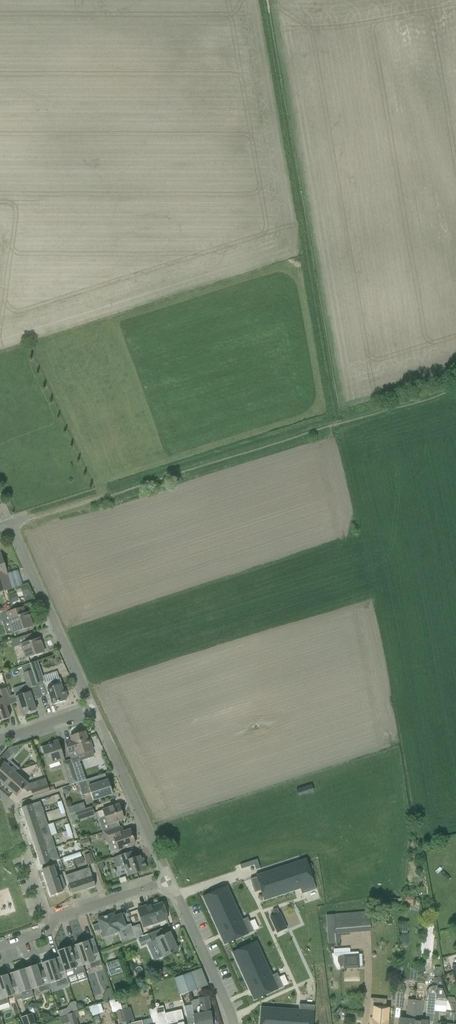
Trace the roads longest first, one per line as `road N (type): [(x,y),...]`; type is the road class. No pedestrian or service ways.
road 1 (track): [(9,525),(455,393)]
road 2 (residential): [(89,706),(9,525)]
road 3 (residential): [(171,880),(89,706)]
road 4 (residential): [(233,1023),(171,880)]
road 5 (residential): [(49,926),(171,880)]

